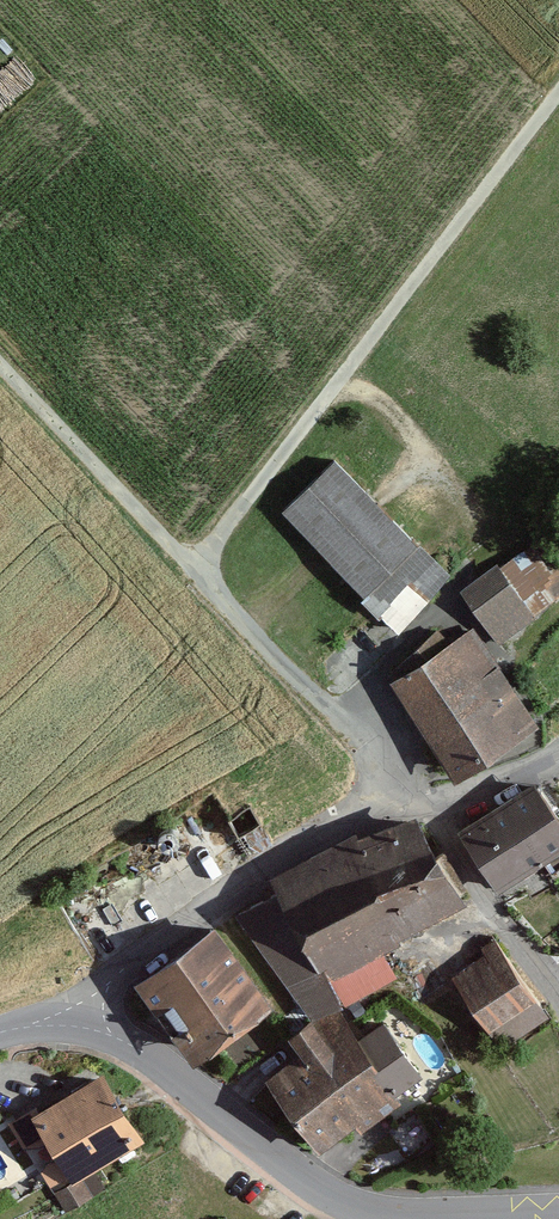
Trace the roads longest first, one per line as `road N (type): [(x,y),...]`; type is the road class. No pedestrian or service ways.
road 1 (tertiary): [(558,1210),(428,1216),(363,1208),(301,1176),(140,1050),(77,1026)]
road 2 (residential): [(422,815),(404,789),(288,854),(192,917),(108,988),(77,1026)]
road 3 (track): [(558,93),(379,326)]
road 4 (track): [(0,362),(194,570)]
road 5 (residential): [(422,815),(558,1003)]
road 6 (residential): [(558,752),(422,815)]

